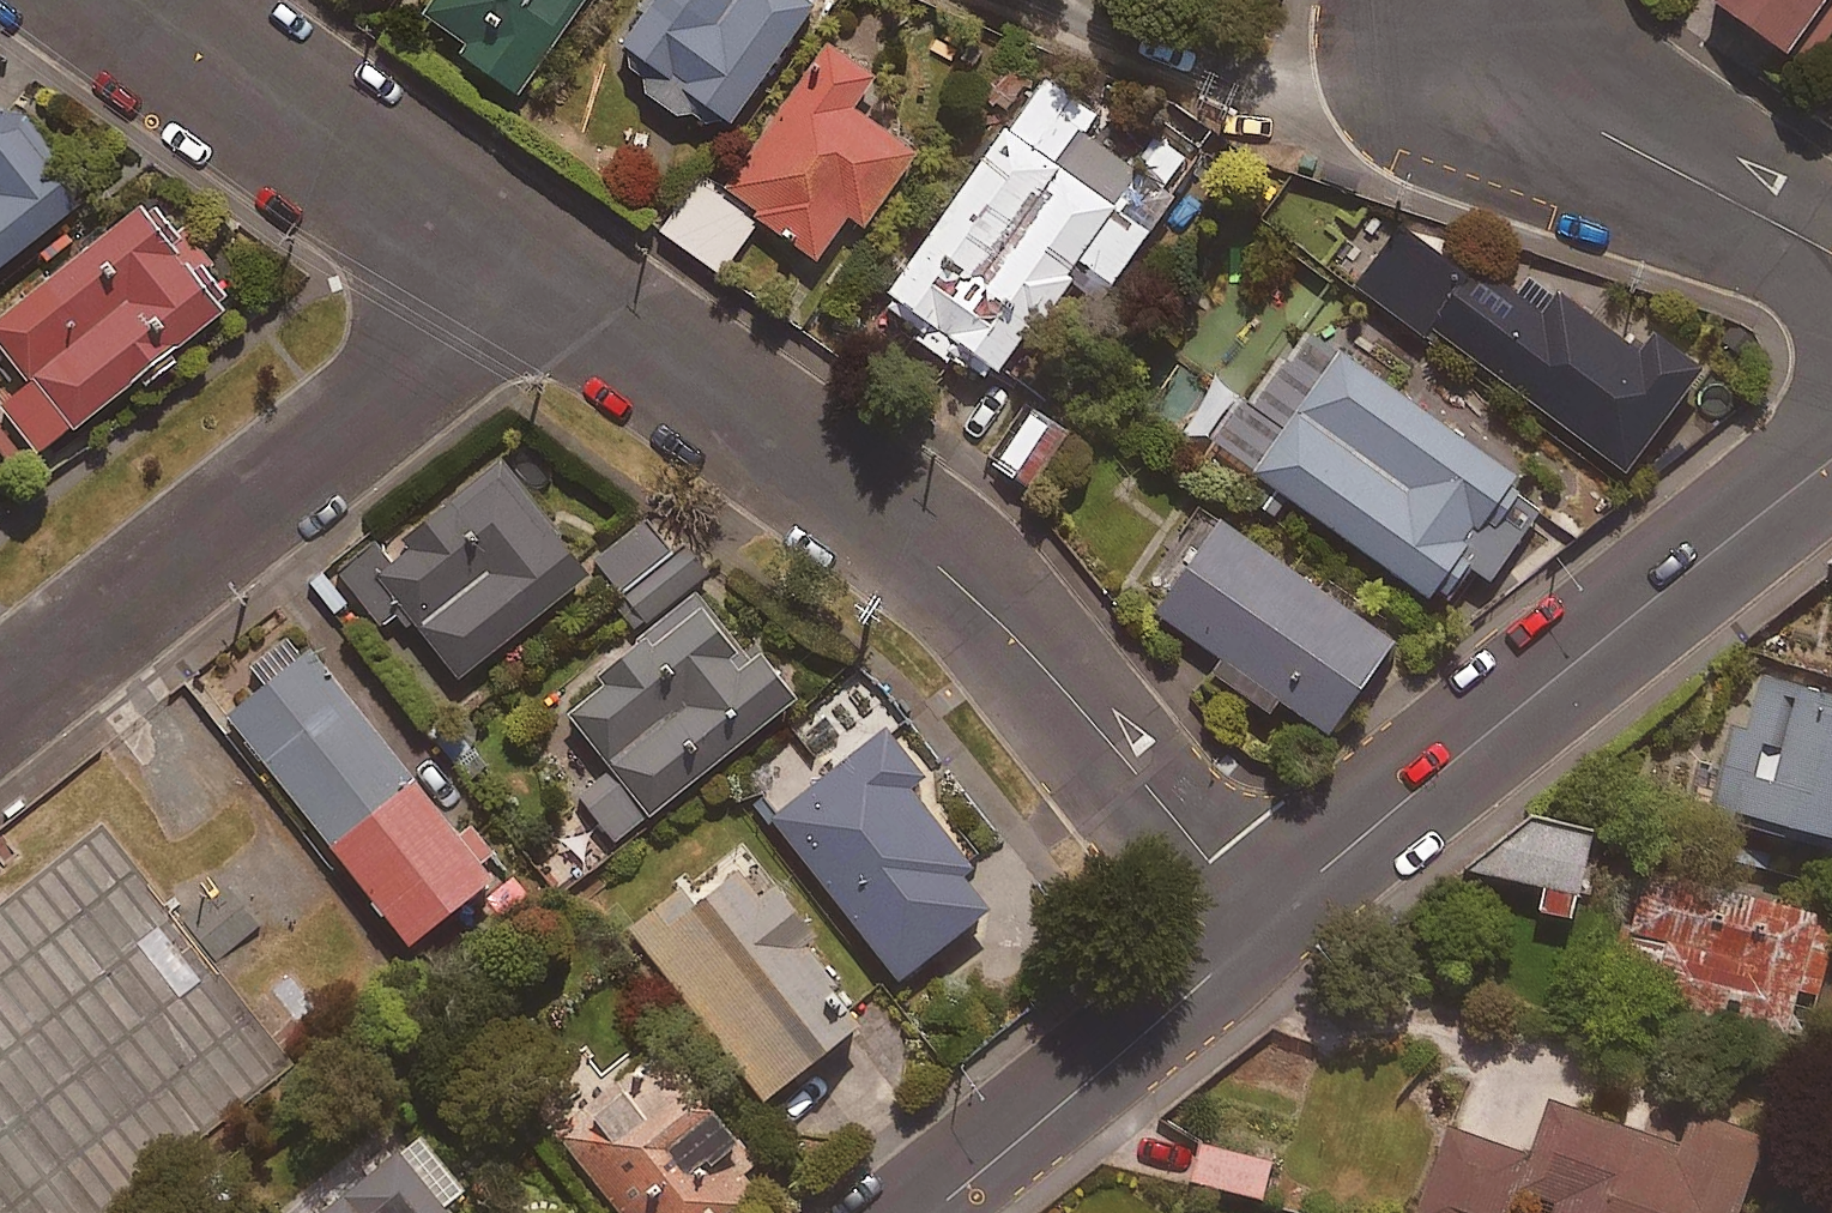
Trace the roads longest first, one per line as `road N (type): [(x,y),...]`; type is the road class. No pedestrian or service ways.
road 1 (residential): [(1251,906),(1059,639),(966,560),(515,270)]
road 2 (tertiary): [(1251,906),(1501,694),(1831,438)]
road 3 (tertiary): [(1831,503),(1290,940)]
road 4 (residential): [(515,270),(465,327),(0,694)]
road 5 (tertiary): [(874,1212),(1251,906)]
road 6 (residential): [(515,270),(167,0)]
road 7 (residential): [(1831,247),(1517,79),(1505,0)]
road 8 (tertiary): [(1290,940),(955,1212)]

